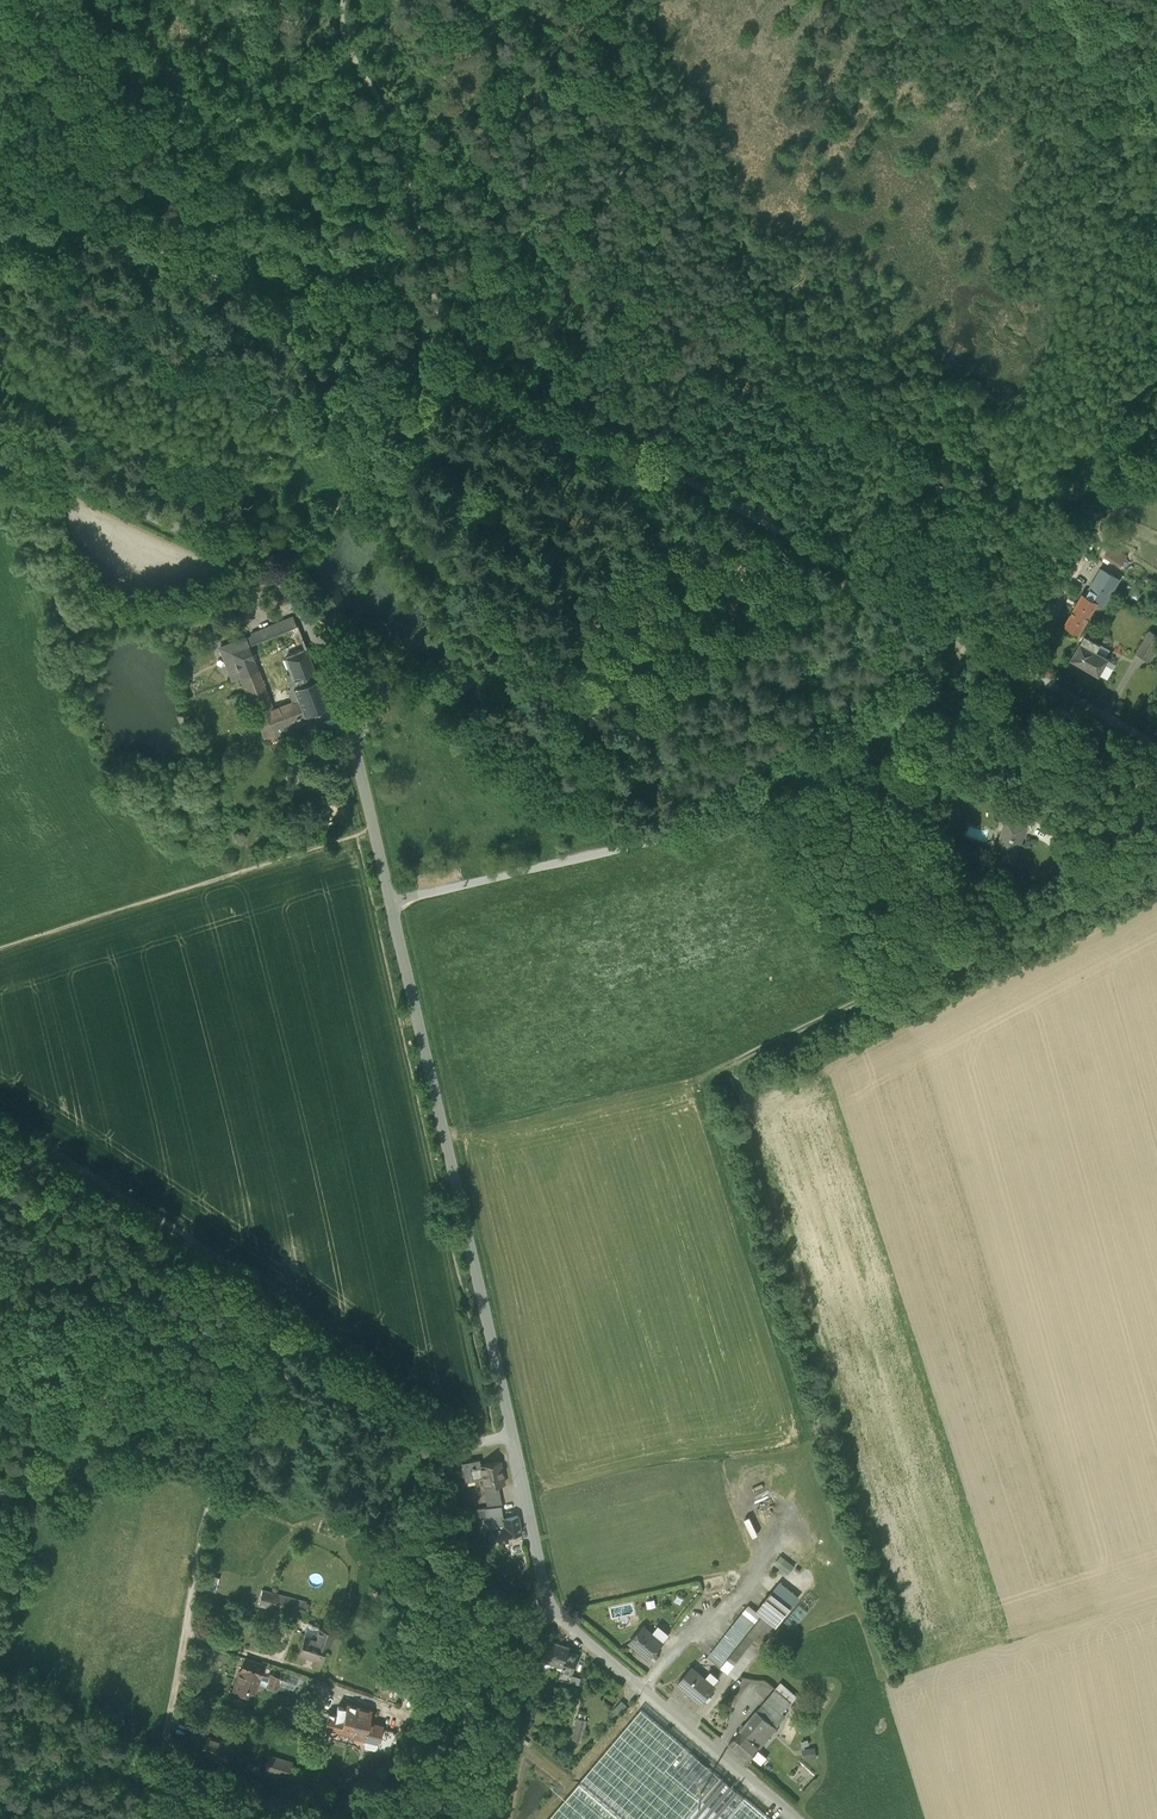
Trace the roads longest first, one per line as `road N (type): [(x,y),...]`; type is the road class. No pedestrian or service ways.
road 1 (unclassified): [(393,906),(353,746),(318,635),(301,607),(238,556),(32,465),(0,441)]
road 2 (unclassified): [(984,660),(687,831),(393,906)]
road 3 (track): [(431,369),(703,490),(984,660)]
road 4 (unclassified): [(510,1437),(393,906)]
road 5 (track): [(258,1318),(213,1488),(151,1818)]
road 6 (track): [(0,183),(431,369)]
road 7 (unclassified): [(797,1818),(559,1620),(544,1590)]
road 8 (track): [(258,1318),(443,1439),(476,1445),(510,1437)]
road 9 (unclassified): [(984,660),(1006,664),(1156,748)]
road 10 (residential): [(544,1590),(505,1771)]
road 11 (residential): [(510,1437),(544,1590)]
road 12 (residential): [(505,1771),(385,1710)]

